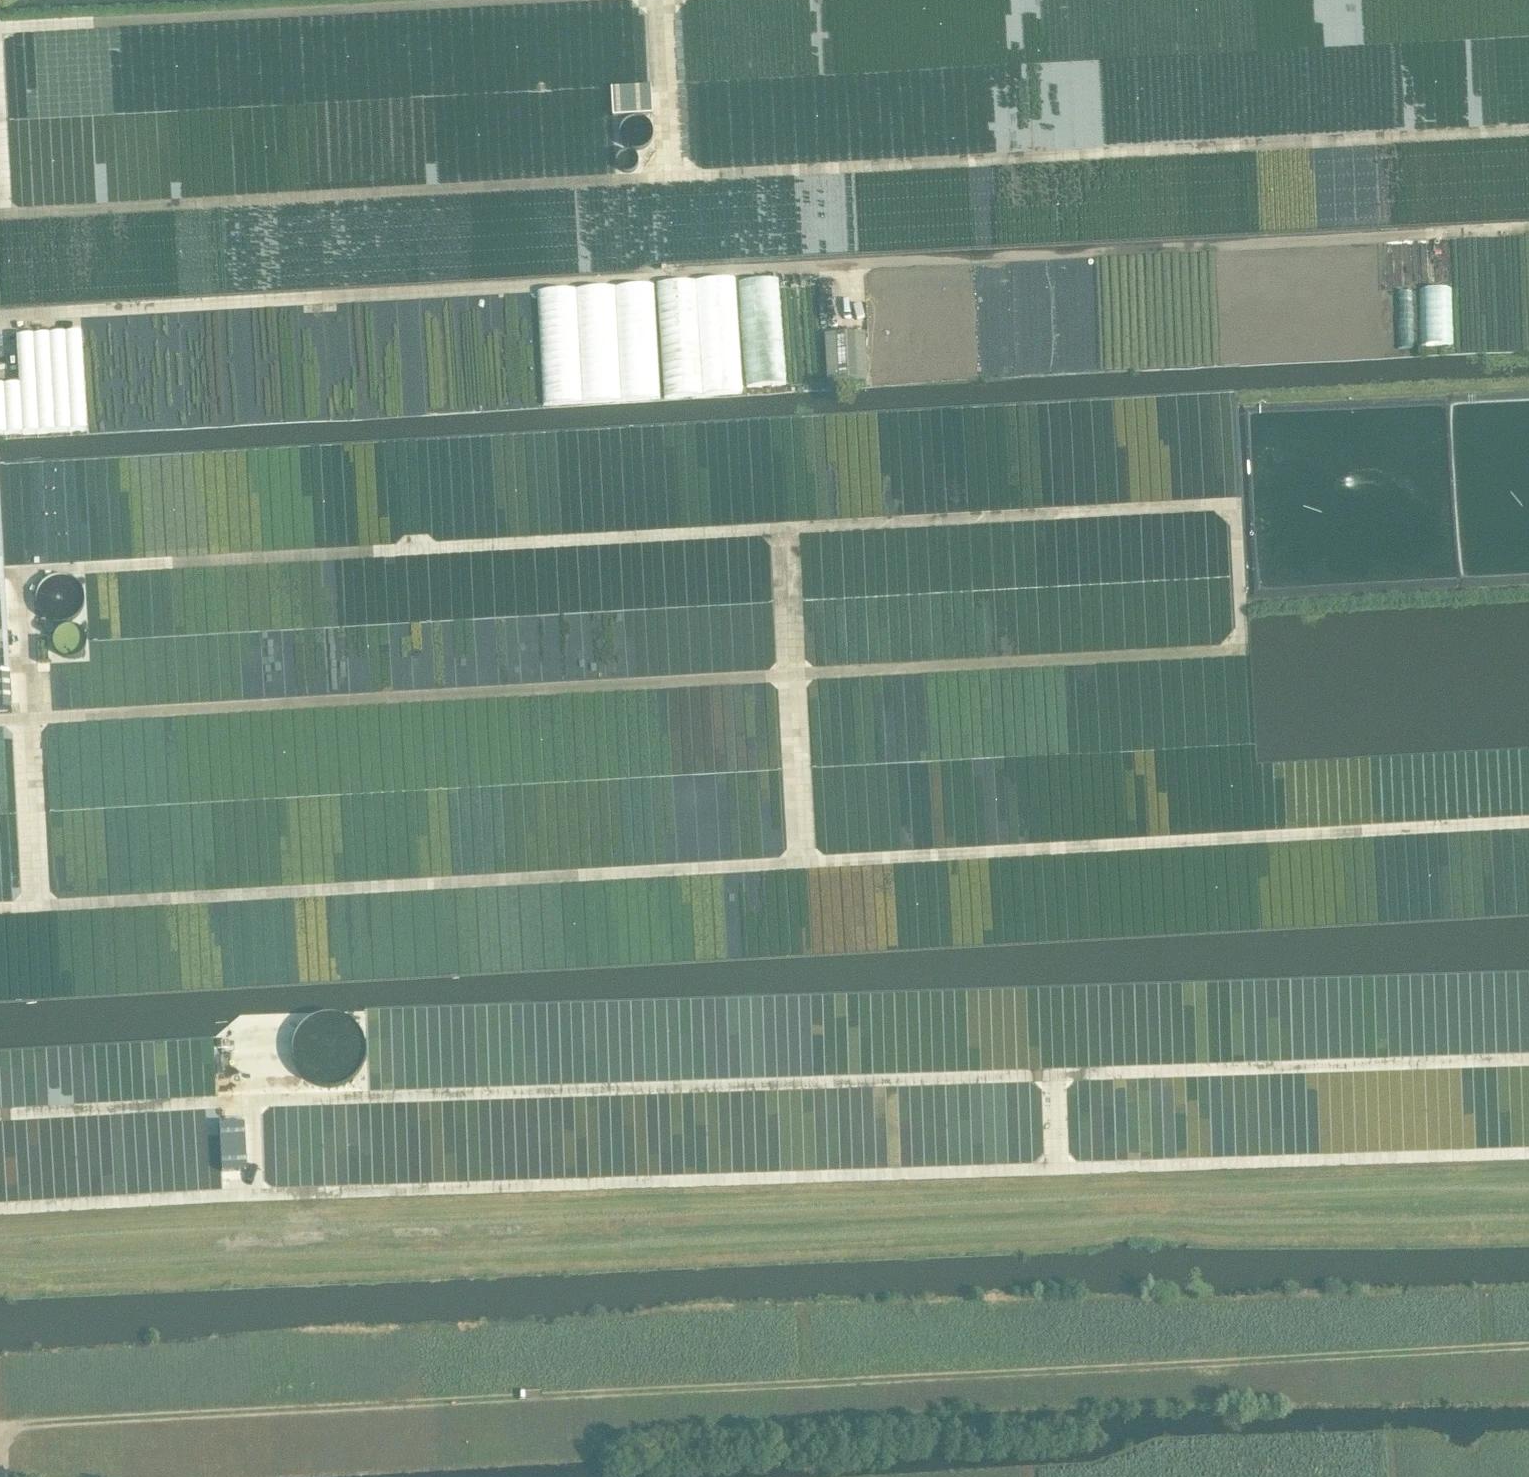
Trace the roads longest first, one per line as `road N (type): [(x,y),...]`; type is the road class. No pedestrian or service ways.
road 1 (track): [(0,722),(1241,650),(1232,504),(16,575)]
road 2 (track): [(16,575),(33,908),(1528,820)]
road 3 (track): [(0,314),(1528,228)]
road 4 (track): [(1528,1345),(0,1427)]
road 5 (track): [(0,1248),(1528,1191)]
road 6 (track): [(1528,129),(687,176),(671,162),(661,0)]
road 7 (track): [(513,0),(0,29)]
road 8 (track): [(784,530),(802,863)]

